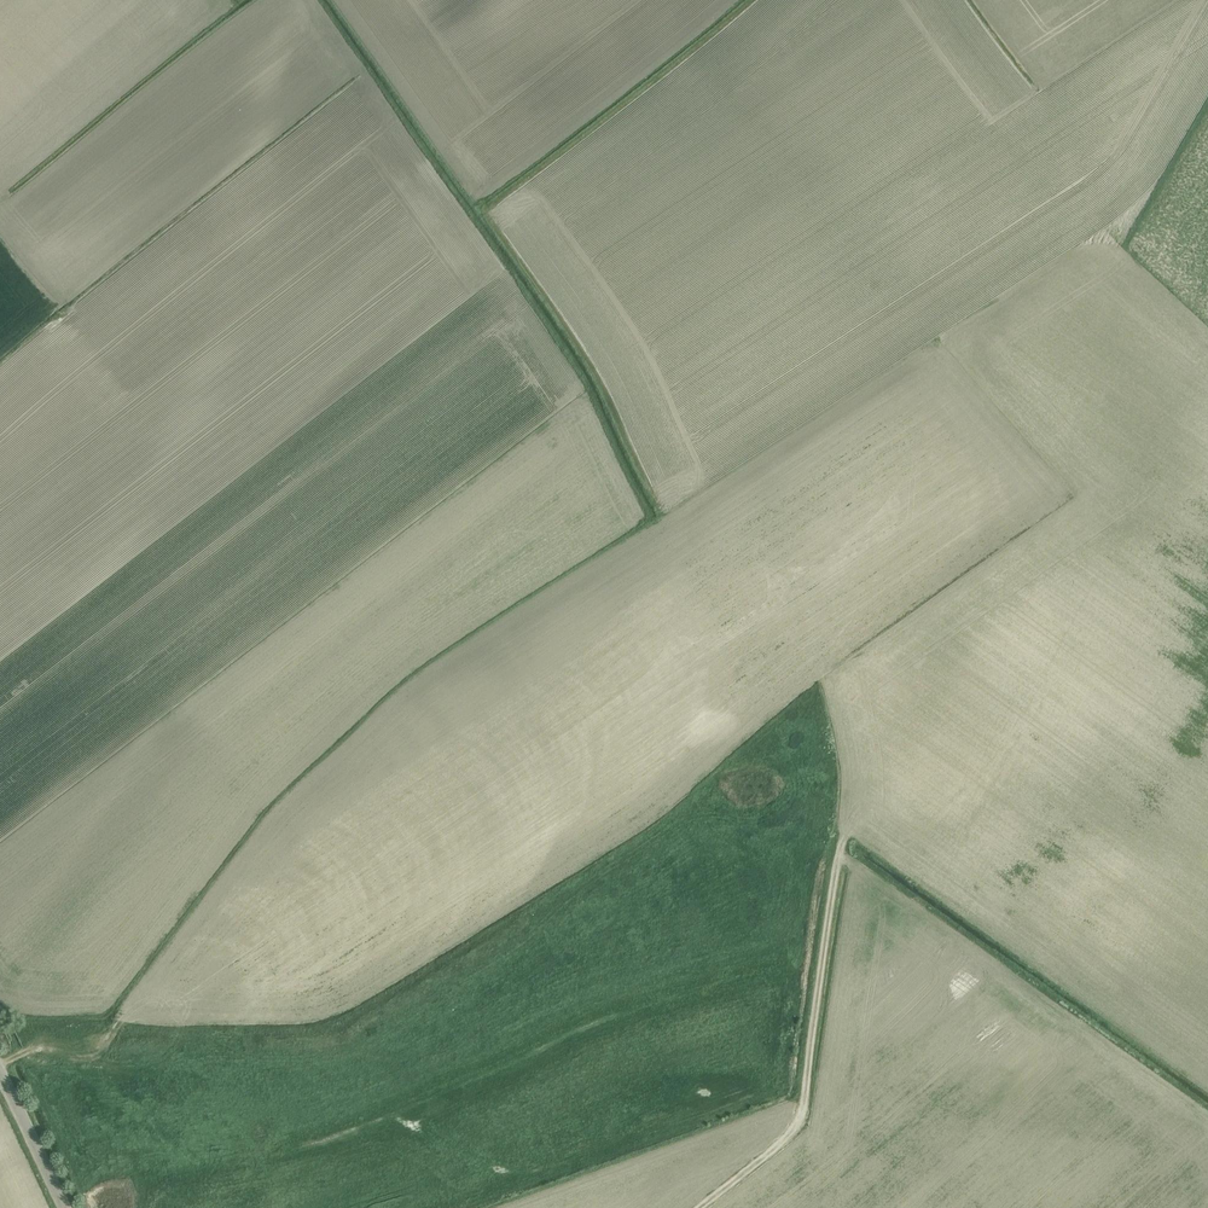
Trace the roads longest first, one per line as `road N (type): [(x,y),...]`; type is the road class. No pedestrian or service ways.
road 1 (tertiary): [(64,1207),(0,1075)]

